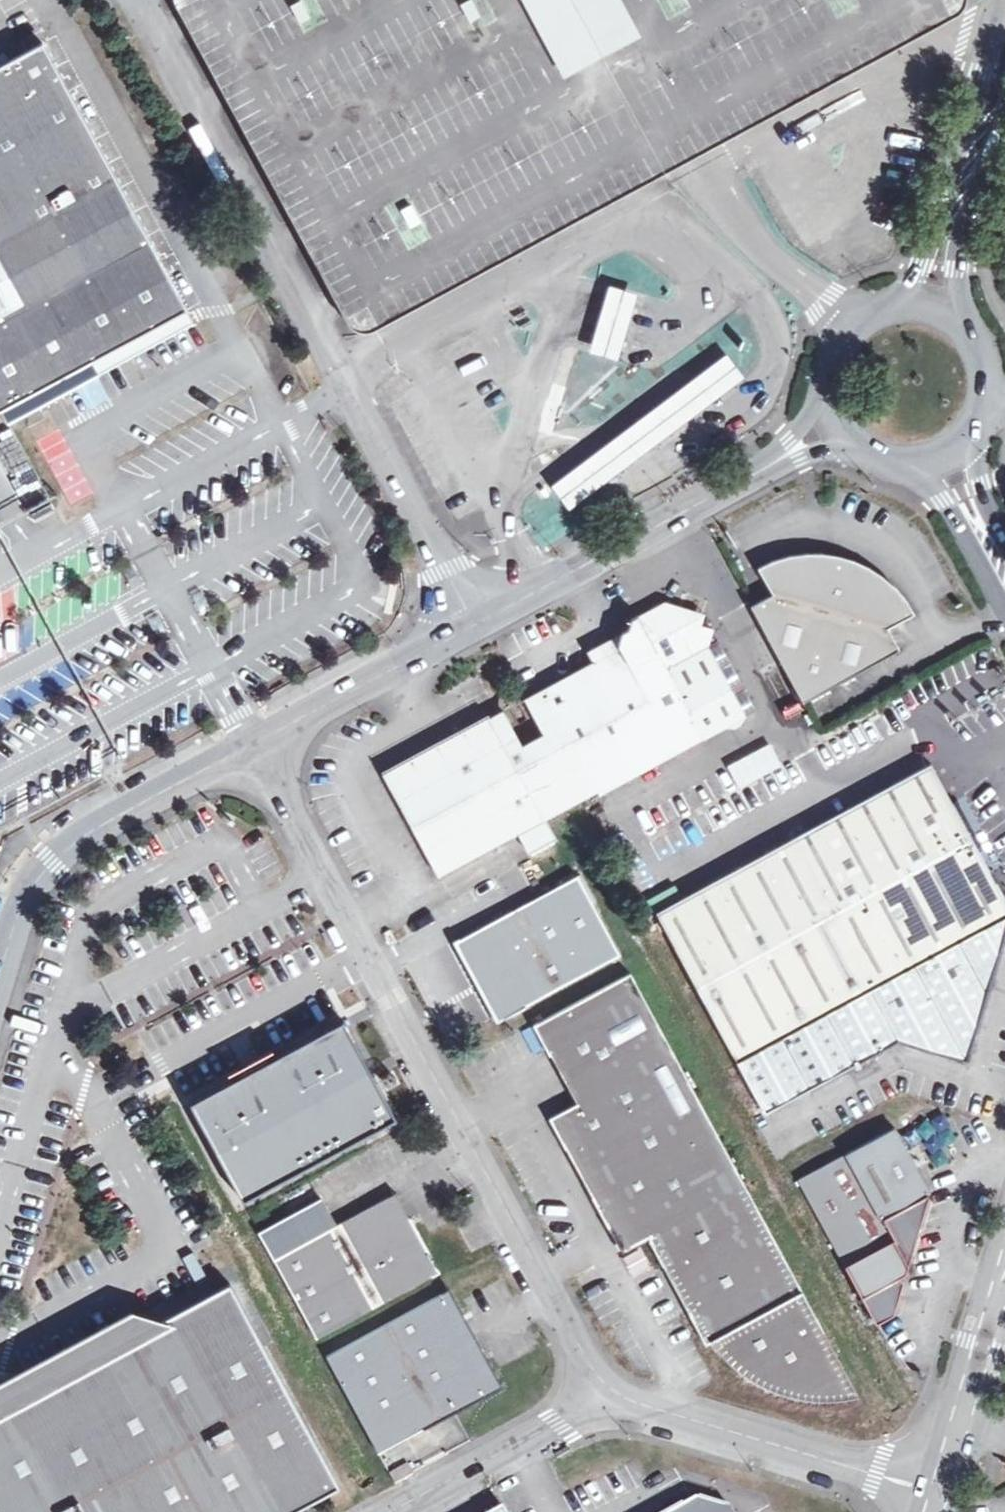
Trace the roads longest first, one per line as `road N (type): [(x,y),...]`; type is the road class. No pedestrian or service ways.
road 1 (unclassified): [(608,1395),(252,747)]
road 2 (unclassified): [(474,624),(141,0)]
road 3 (unclassified): [(252,747),(88,831),(53,862),(15,928),(0,979)]
road 4 (unclassified): [(931,1488),(608,1395)]
road 5 (unclassified): [(1002,0),(928,252),(897,300)]
road 6 (unclassified): [(749,480),(474,624)]
road 7 (unclassified): [(931,1488),(1004,1236)]
road 8 (unclassified): [(474,624),(252,747)]
road 9 (unclassified): [(392,1511),(608,1395)]
road 10 (unclassified): [(960,317),(966,226),(1004,112)]
road 11 (unclassified): [(942,458),(981,424),(992,386),(987,353),(960,317)]
road 12 (unclassified): [(1004,576),(942,458)]
road 13 (unclassified): [(827,379),(749,480)]

